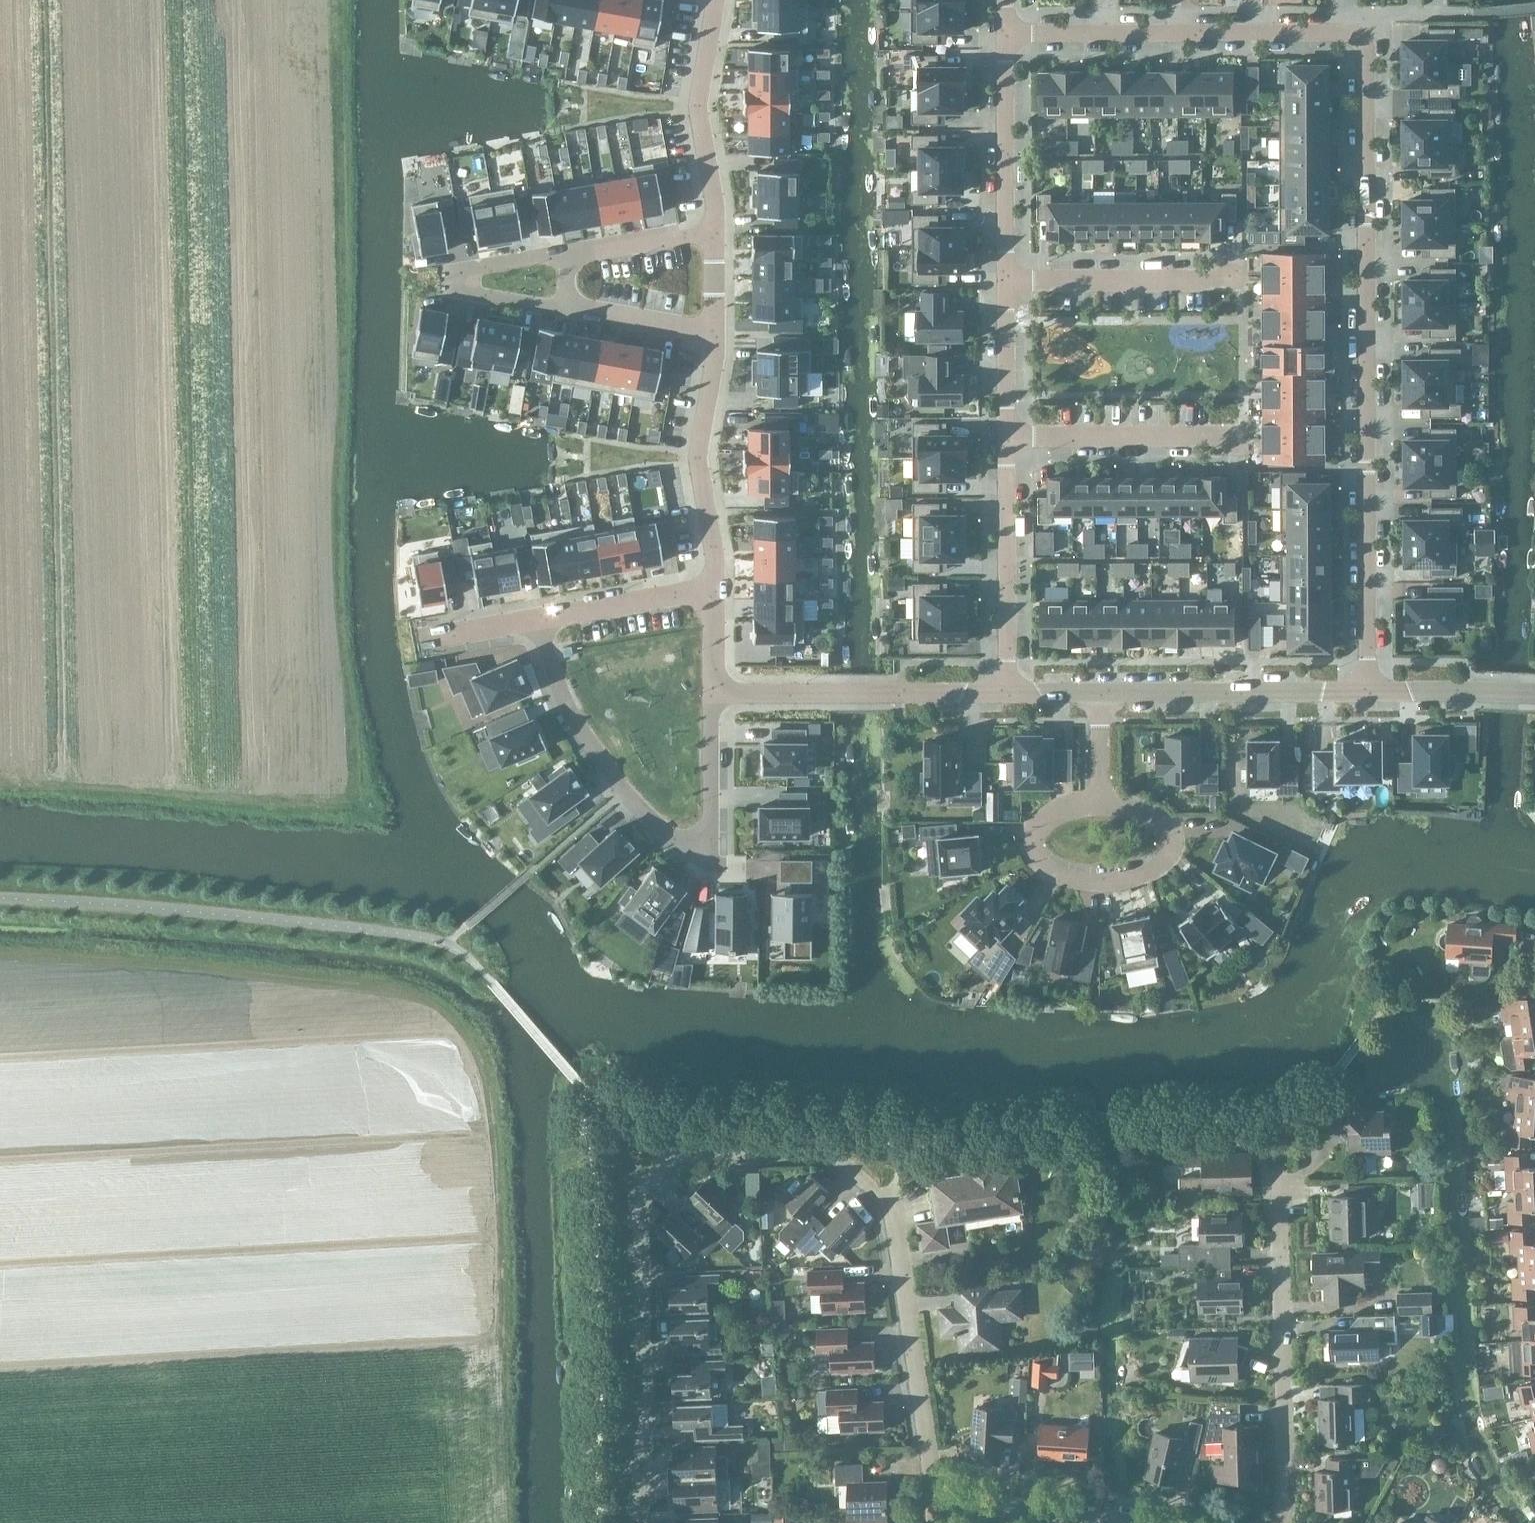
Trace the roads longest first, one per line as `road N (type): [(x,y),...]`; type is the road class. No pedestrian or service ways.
road 1 (residential): [(1366,688),(1362,36),(1006,37)]
road 2 (residential): [(941,1504),(891,1202),(825,1149),(684,1151),(634,1209)]
road 3 (residential): [(716,331),(453,290),(456,270),(718,233)]
road 4 (residential): [(710,693),(707,840),(683,846),(620,792),(564,701),(538,620)]
road 5 (residential): [(1283,1522),(1280,1170)]
road 6 (residential): [(647,1522),(634,1209)]
road 7 (residential): [(1100,802),(1048,821),(1038,838),(1051,869),(1102,881),(1160,863),(1166,827),(1127,805)]
road 8 (residential): [(1008,692),(710,693)]
road 9 (residential): [(1366,688),(1098,691)]
road 10 (residential): [(710,589),(699,457),(716,331)]
road 11 (residential): [(1007,438),(1008,692)]
road 12 (residential): [(1006,37),(1007,277)]
road 13 (residential): [(718,233),(701,96),(712,0)]
road 14 (residential): [(1007,277),(1240,277)]
road 15 (residential): [(1007,438),(1238,437)]
road 16 (residential): [(1121,1522),(941,1504)]
road 17 (residential): [(710,589),(538,620)]
road 18 (residential): [(1534,694),(1366,688)]
road 19 (residential): [(1007,277),(1007,438)]

